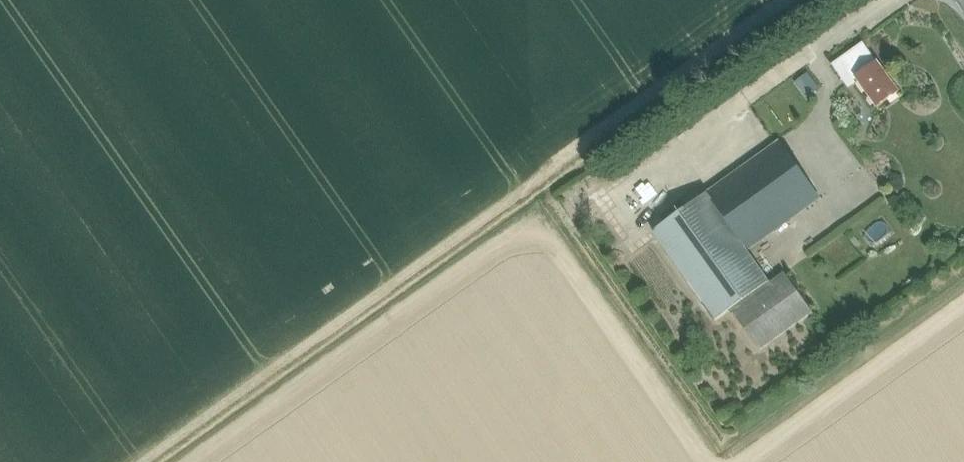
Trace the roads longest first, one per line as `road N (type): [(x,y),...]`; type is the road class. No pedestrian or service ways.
road 1 (track): [(742,461),(963,308)]

